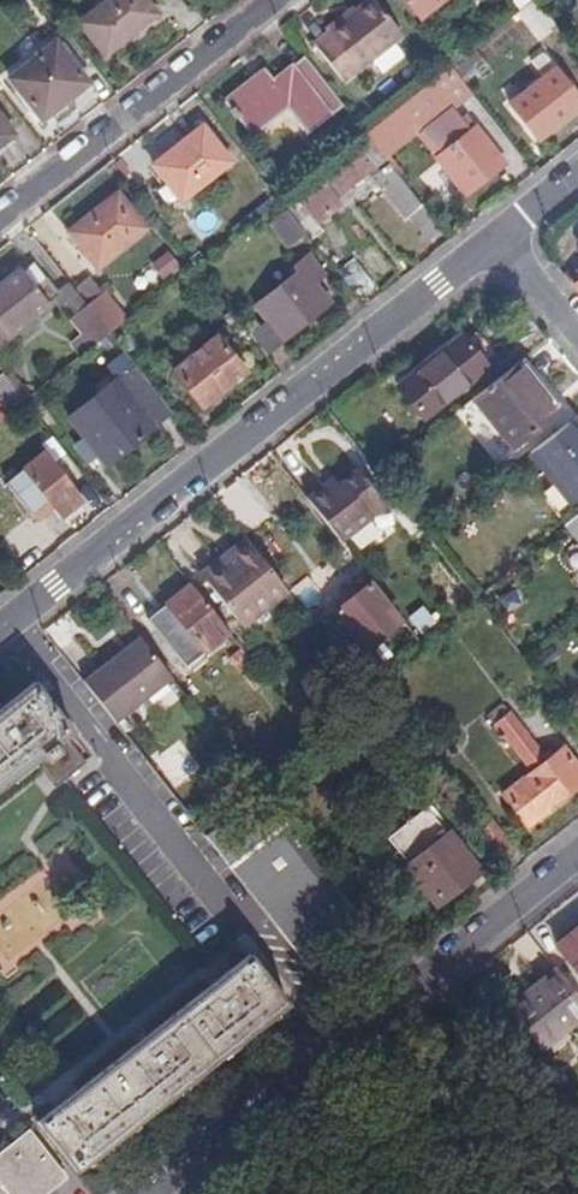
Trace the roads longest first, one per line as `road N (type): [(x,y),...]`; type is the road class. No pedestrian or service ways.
road 1 (residential): [(493,235),(0,631)]
road 2 (residential): [(148,1193),(577,854)]
road 3 (residential): [(0,221),(282,0)]
road 4 (residential): [(577,331),(493,235)]

